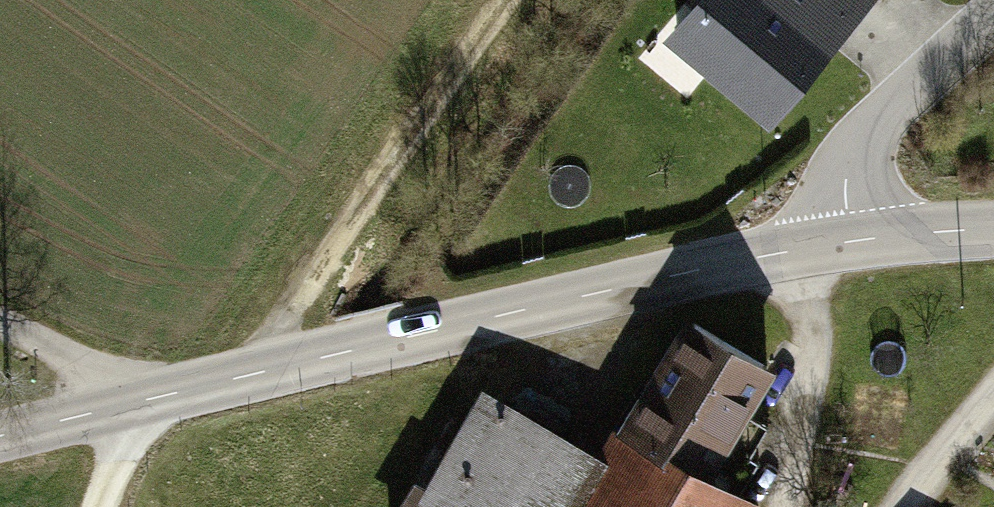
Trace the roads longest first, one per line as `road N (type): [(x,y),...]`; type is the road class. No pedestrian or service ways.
road 1 (tertiary): [(0,435),(849,242)]
road 2 (track): [(263,374),(301,302),(515,0)]
road 3 (residential): [(849,242),(845,170),(867,131),(993,11)]
road 4 (tertiary): [(849,242),(993,229)]

